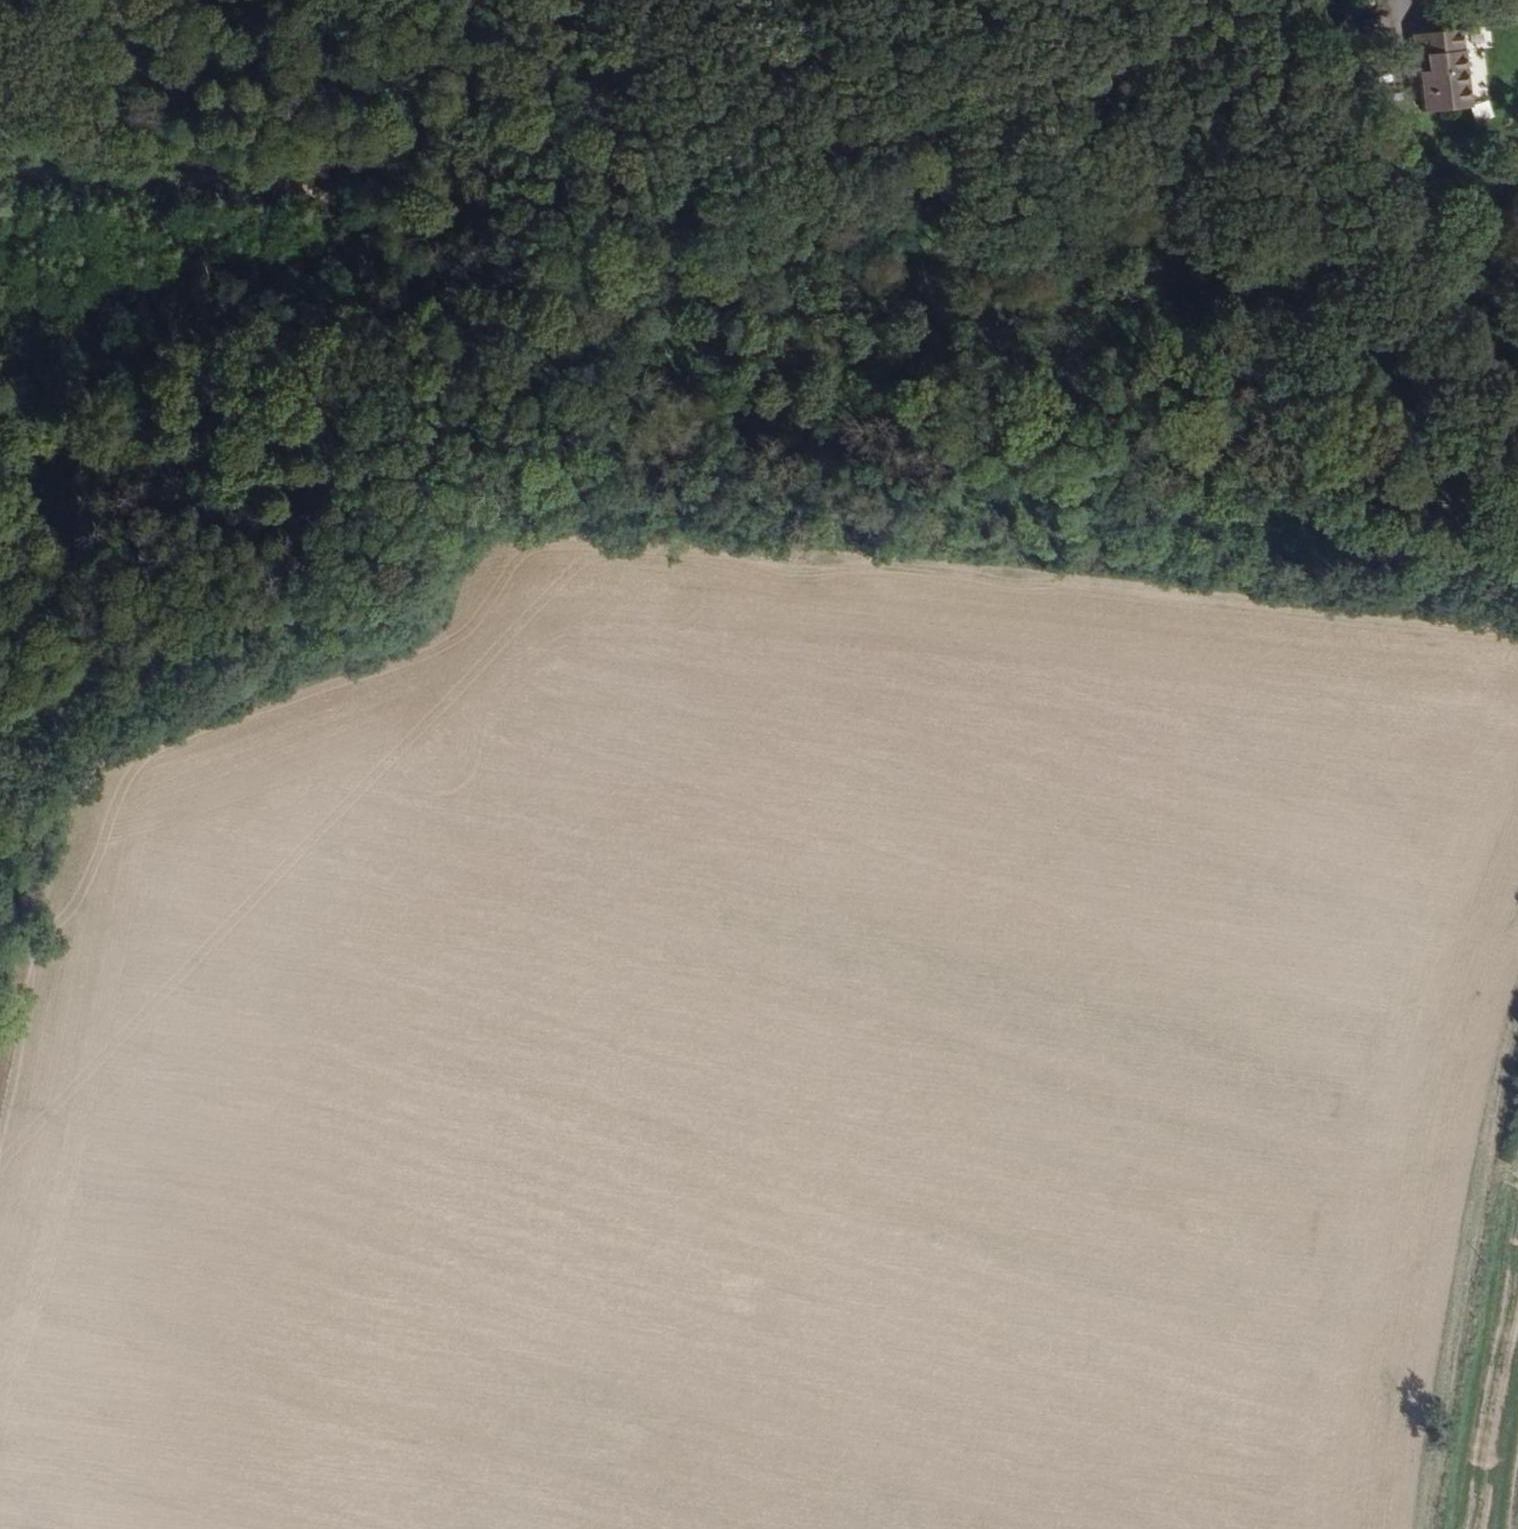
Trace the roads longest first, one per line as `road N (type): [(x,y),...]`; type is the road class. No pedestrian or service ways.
road 1 (track): [(1517,1005),(1424,1528)]
road 2 (track): [(407,223),(321,195),(0,187)]
road 3 (track): [(1274,0),(893,147)]
road 4 (track): [(893,147),(535,210)]
road 5 (track): [(535,210),(407,223)]

